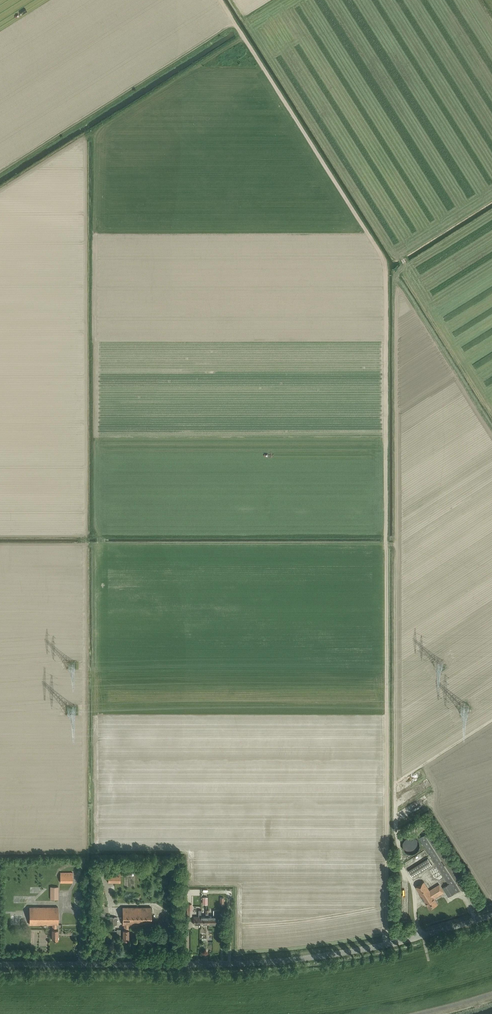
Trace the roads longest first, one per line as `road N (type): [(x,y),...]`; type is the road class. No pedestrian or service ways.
road 1 (unclassified): [(0,965),(280,962),(391,944),(491,915)]

